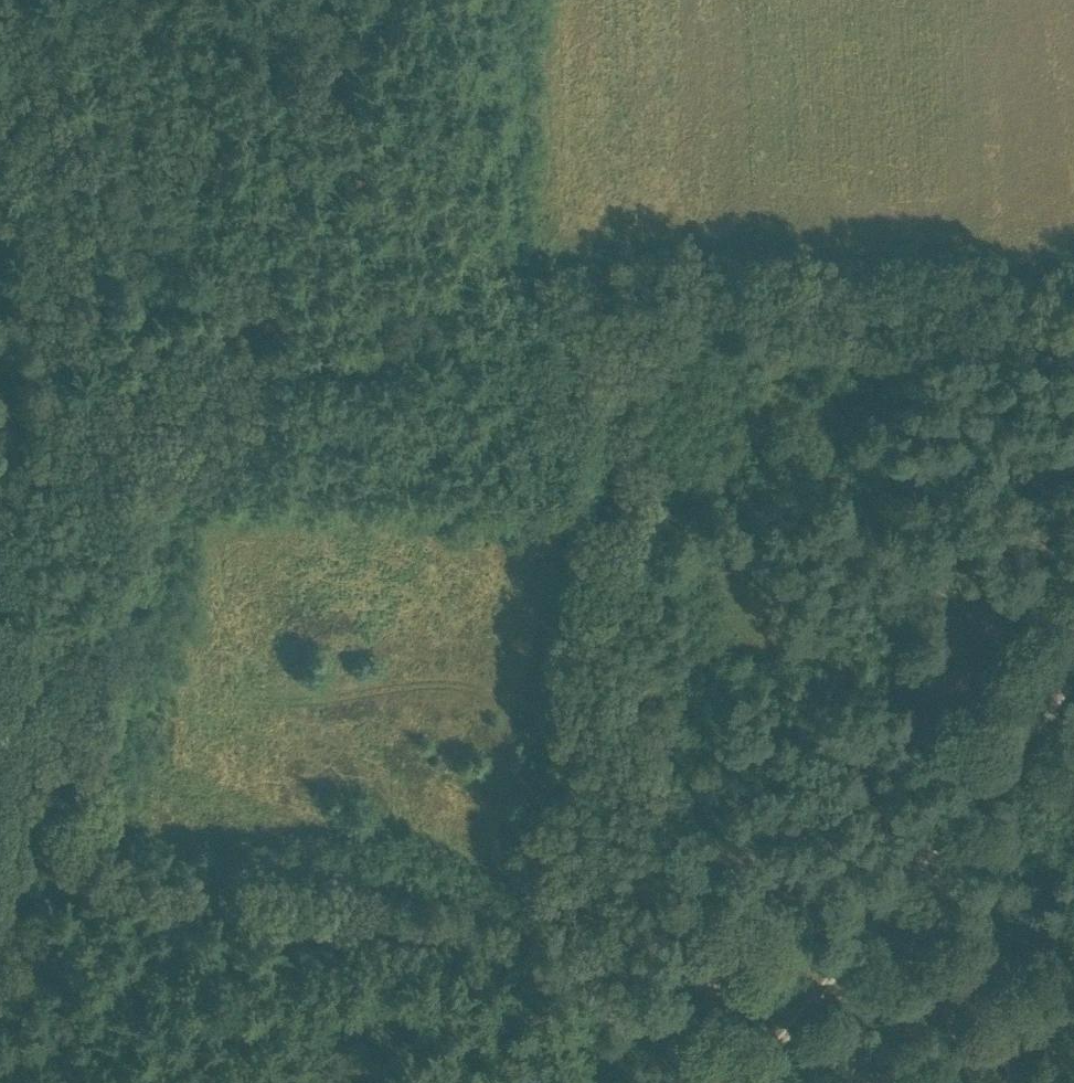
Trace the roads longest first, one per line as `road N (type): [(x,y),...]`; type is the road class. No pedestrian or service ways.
road 1 (track): [(737,1082),(786,1035),(941,834),(1017,755),(1073,672)]

